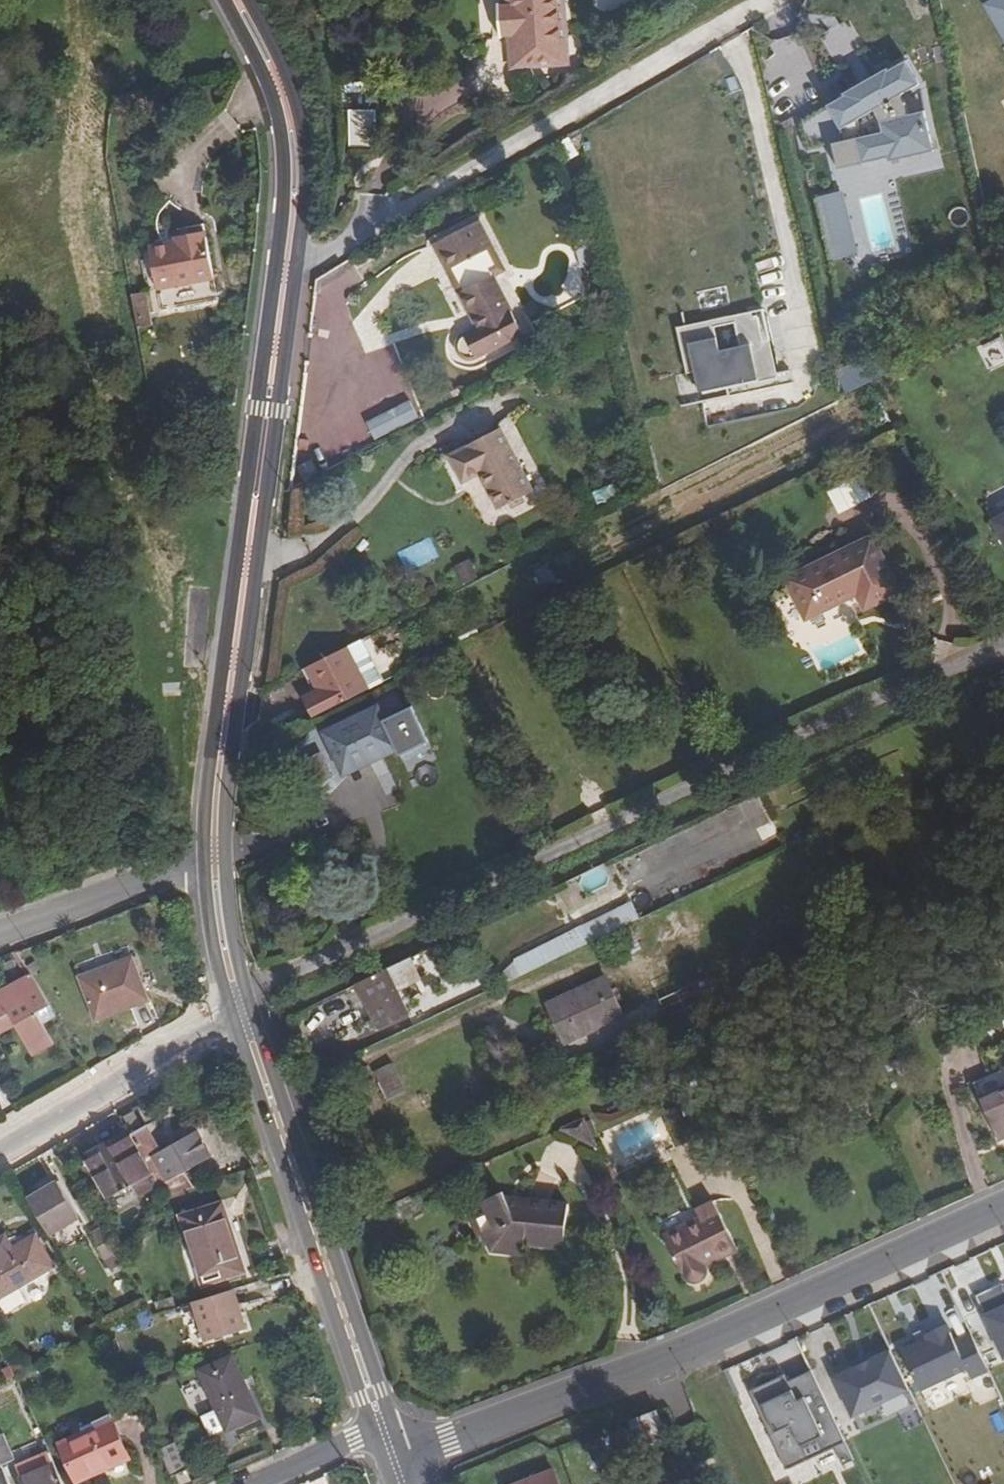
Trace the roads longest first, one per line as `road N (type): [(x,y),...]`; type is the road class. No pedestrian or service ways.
road 1 (residential): [(1003,660),(922,681),(238,1003)]
road 2 (residential): [(1003,1211),(693,1349),(394,1464)]
road 3 (tertiary): [(292,255),(218,765),(215,859)]
road 4 (residential): [(292,255),(339,247),(762,0)]
road 5 (tertiary): [(238,1003),(380,1424)]
road 6 (residential): [(0,1152),(217,1026),(238,1003)]
road 7 (tertiary): [(236,0),(288,106),(296,151),(292,255)]
road 8 (residential): [(215,859),(0,934)]
road 9 (tertiary): [(215,859),(238,1003)]
road 10 (residential): [(380,1424),(249,1483)]

